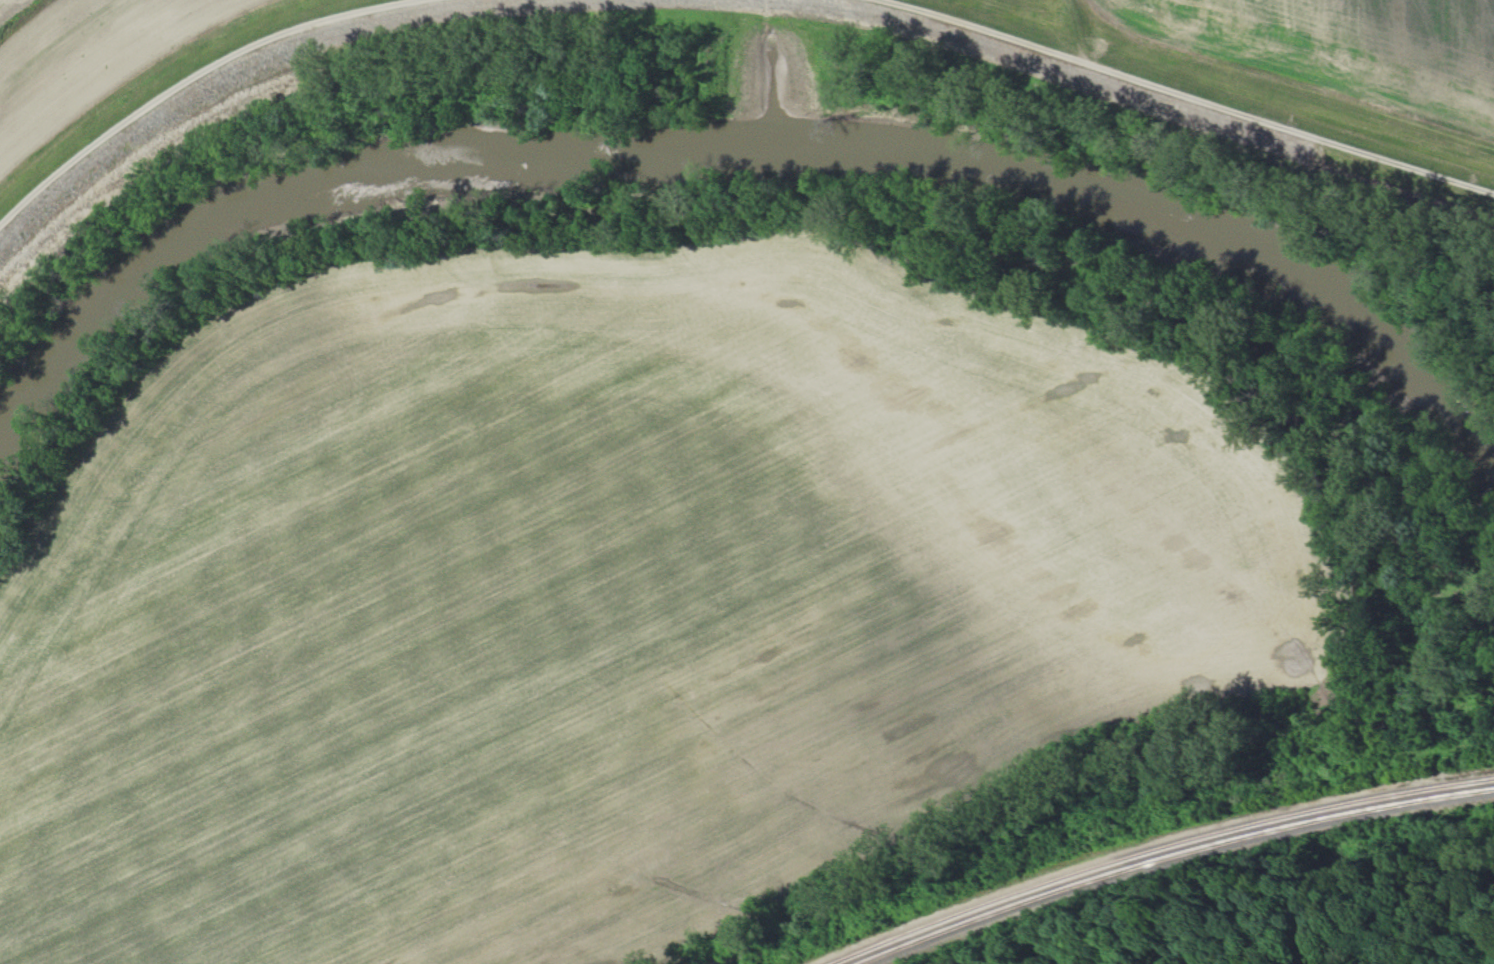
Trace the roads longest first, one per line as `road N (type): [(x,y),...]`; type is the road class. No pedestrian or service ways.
road 1 (track): [(818,0),(929,21),(1493,189)]
road 2 (track): [(0,245),(67,182),(237,68),(325,32),(527,0)]
road 3 (track): [(0,608),(90,455)]
road 4 (track): [(90,455),(124,413),(141,402),(154,412),(153,428),(90,455)]

